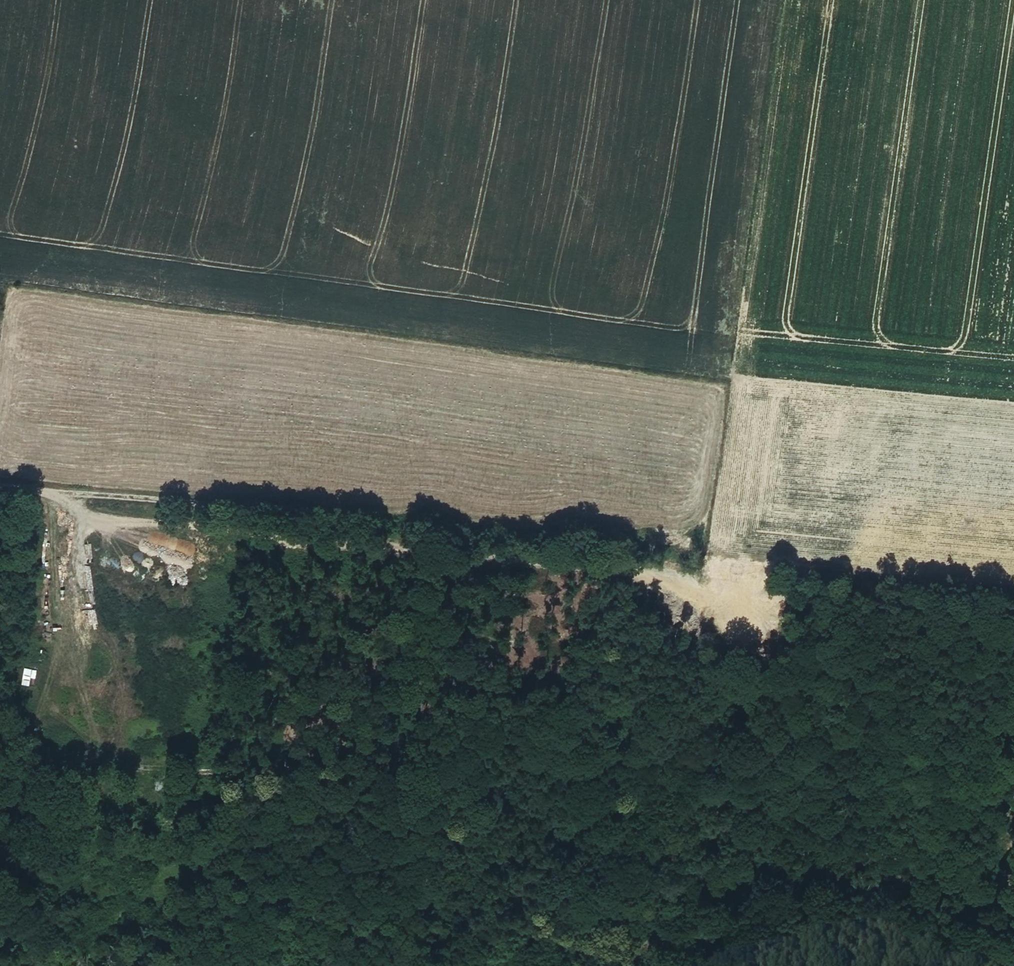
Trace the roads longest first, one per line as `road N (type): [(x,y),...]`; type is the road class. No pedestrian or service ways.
road 1 (track): [(662,965),(739,910),(845,909),(965,947),(984,965)]

